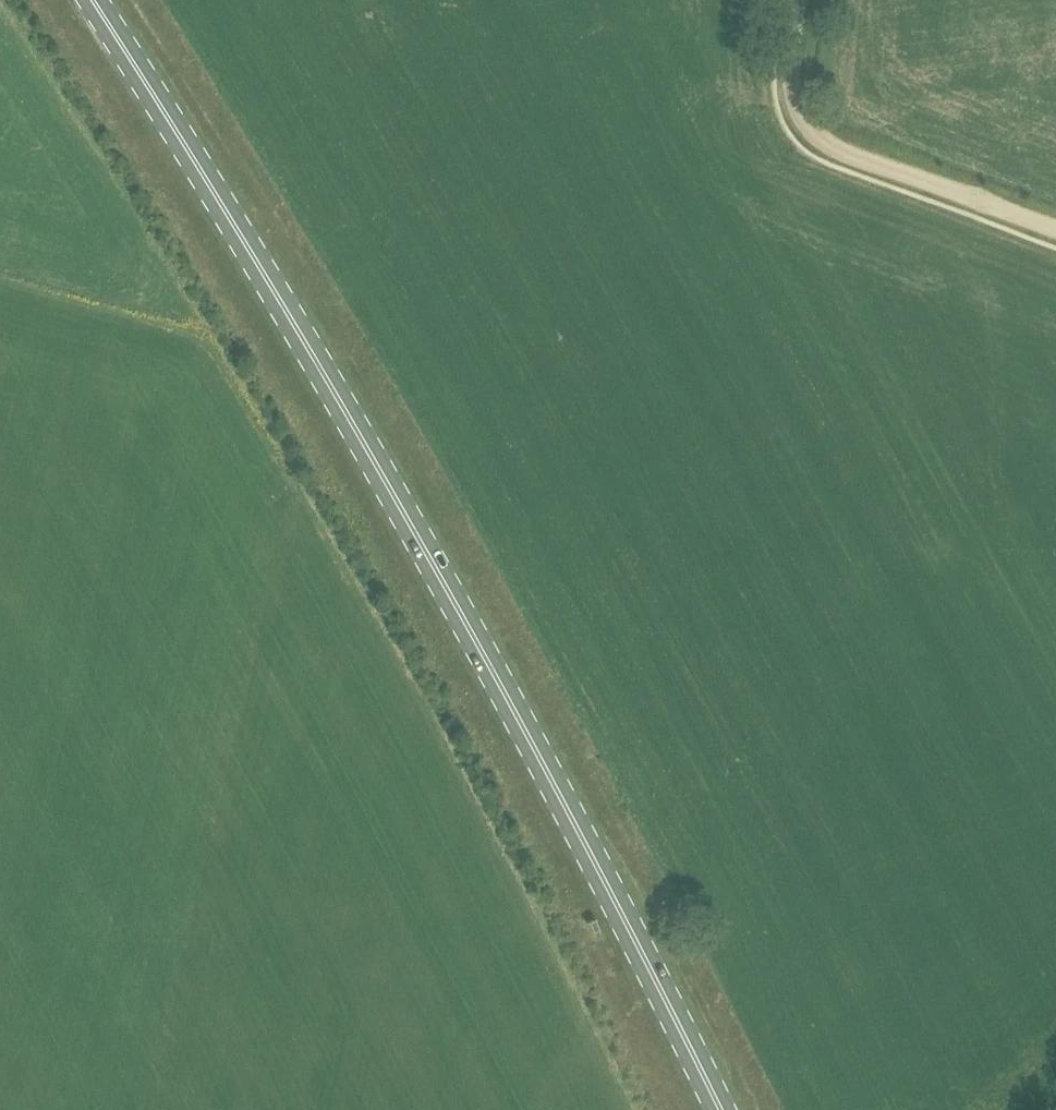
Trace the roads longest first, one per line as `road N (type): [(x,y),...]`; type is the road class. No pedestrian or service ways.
road 1 (primary): [(722,1109),(426,543),(101,0)]
road 2 (track): [(805,0),(795,105),(804,127),(847,153),(1055,231)]

